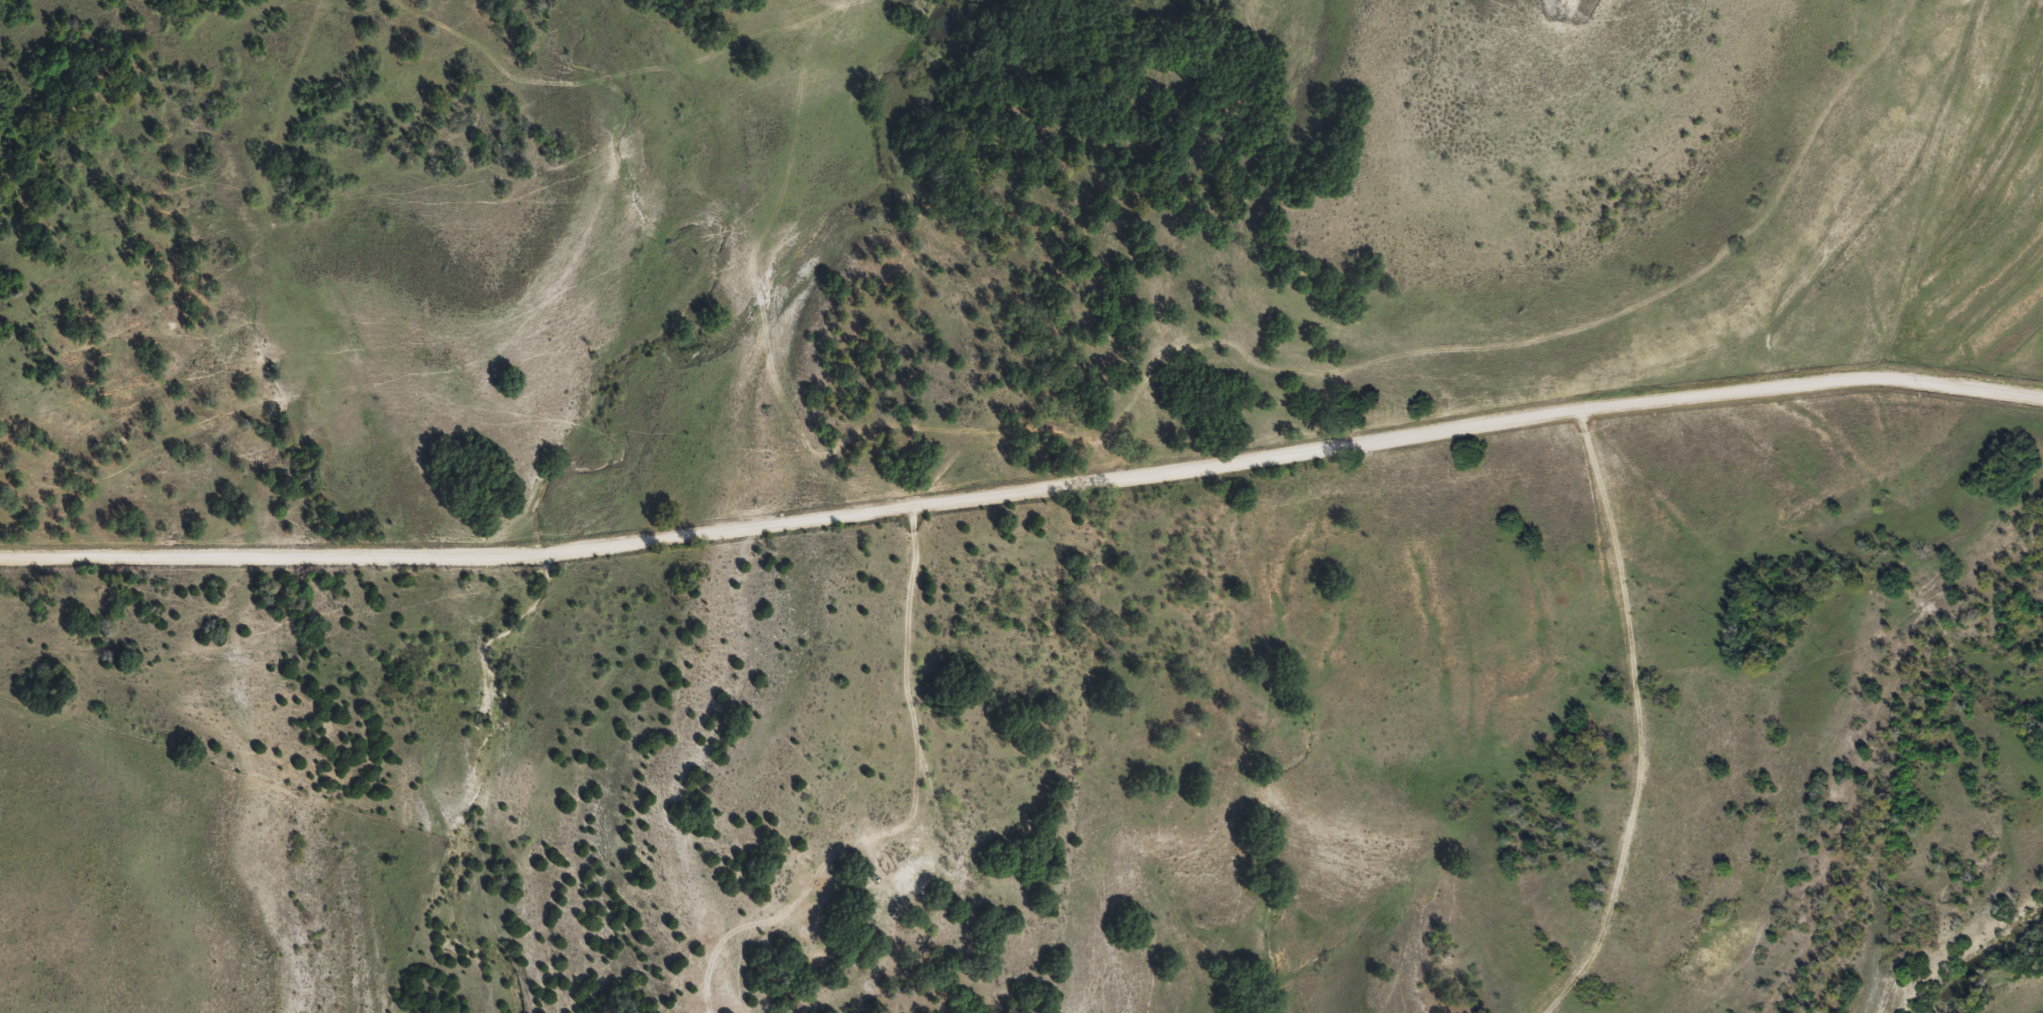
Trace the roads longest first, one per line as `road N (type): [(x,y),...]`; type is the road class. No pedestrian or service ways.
road 1 (residential): [(0,564),(546,563),(1762,393),(1879,384),(2042,407)]

